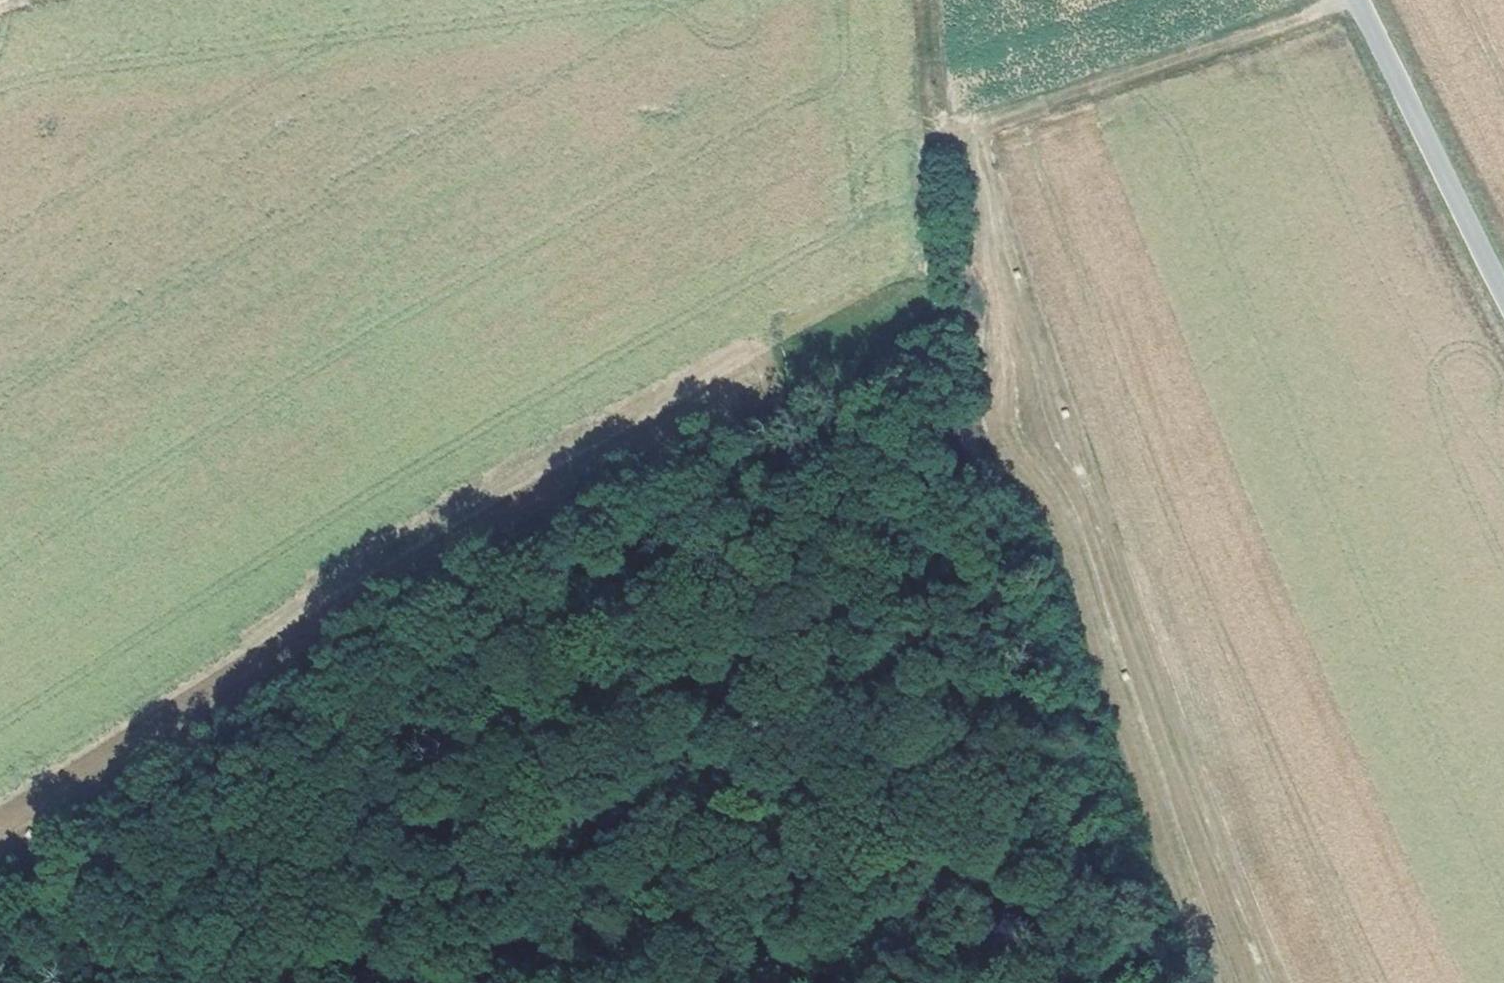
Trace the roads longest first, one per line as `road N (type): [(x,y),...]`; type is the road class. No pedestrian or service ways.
road 1 (track): [(1336,0),(939,138),(924,0)]
road 2 (unclassified): [(1503,304),(1356,0)]

